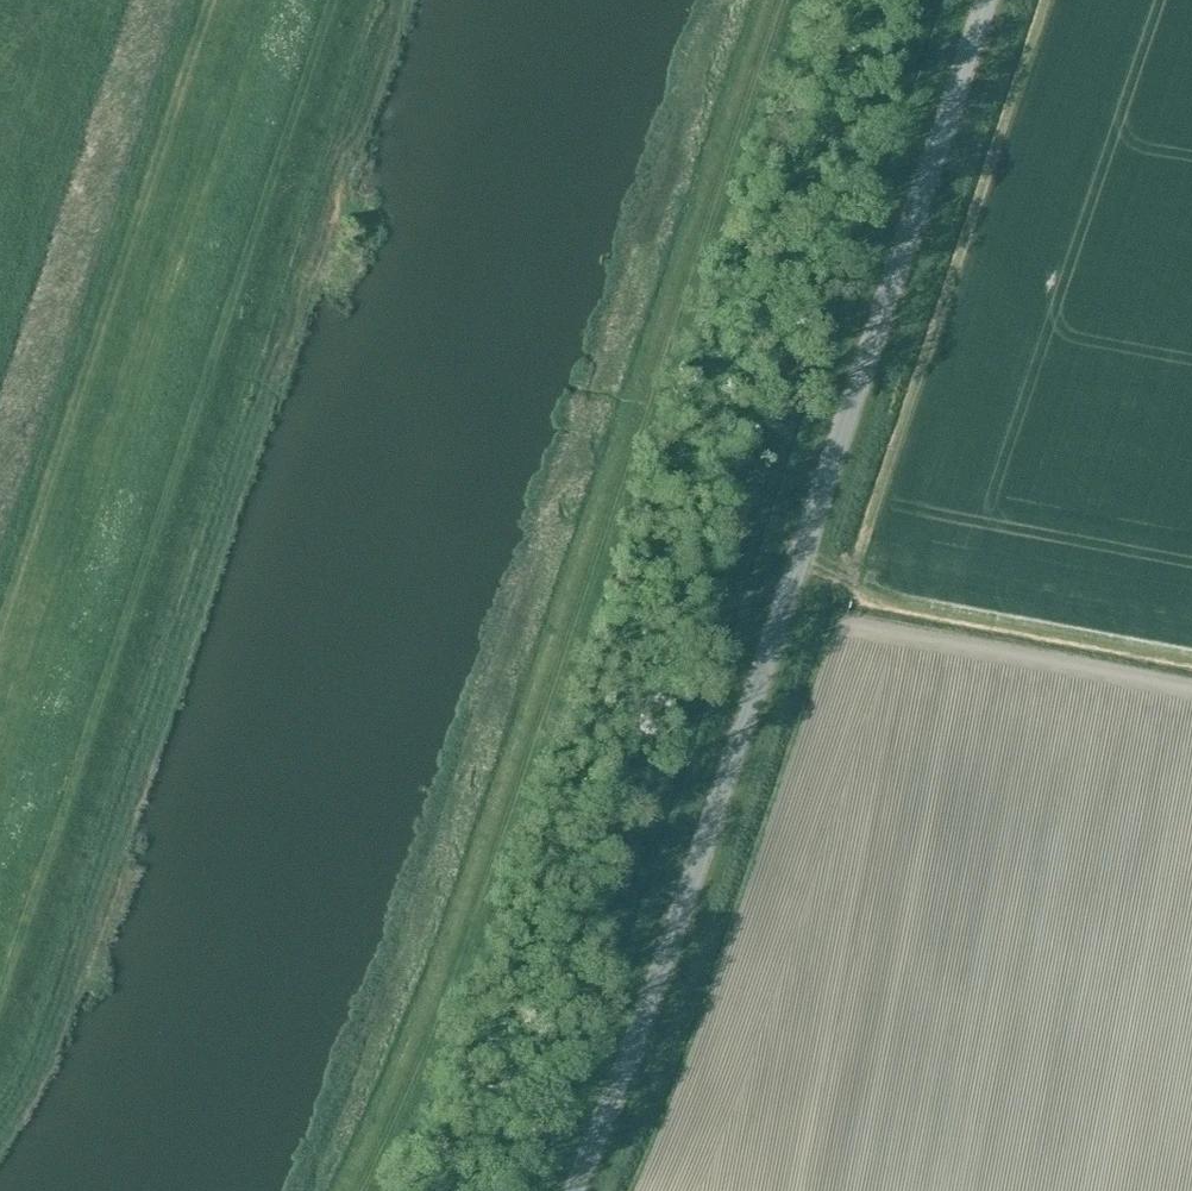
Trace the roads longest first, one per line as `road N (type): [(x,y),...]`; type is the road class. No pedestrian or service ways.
road 1 (unclassified): [(571,1190),(620,1080),(984,0)]

